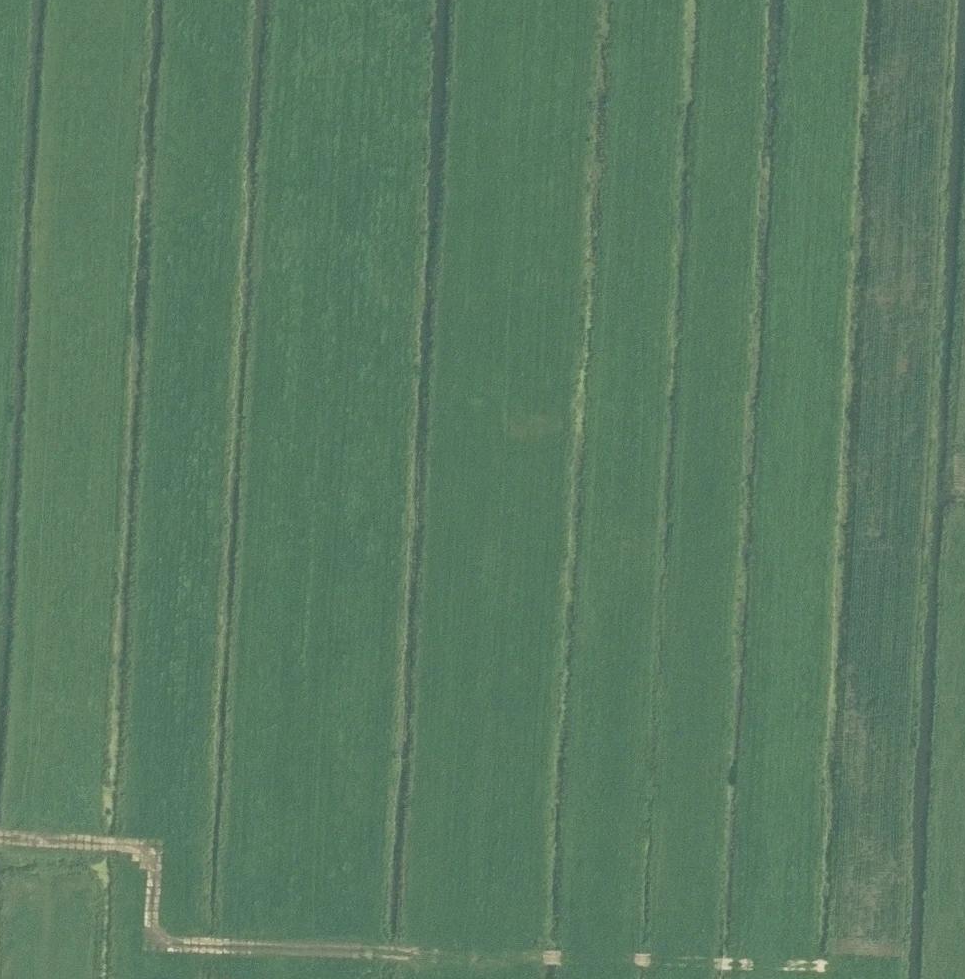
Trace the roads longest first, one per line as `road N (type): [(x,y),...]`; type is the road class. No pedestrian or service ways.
road 1 (track): [(0,839),(141,848),(153,861),(150,924),(170,945),(879,975)]

